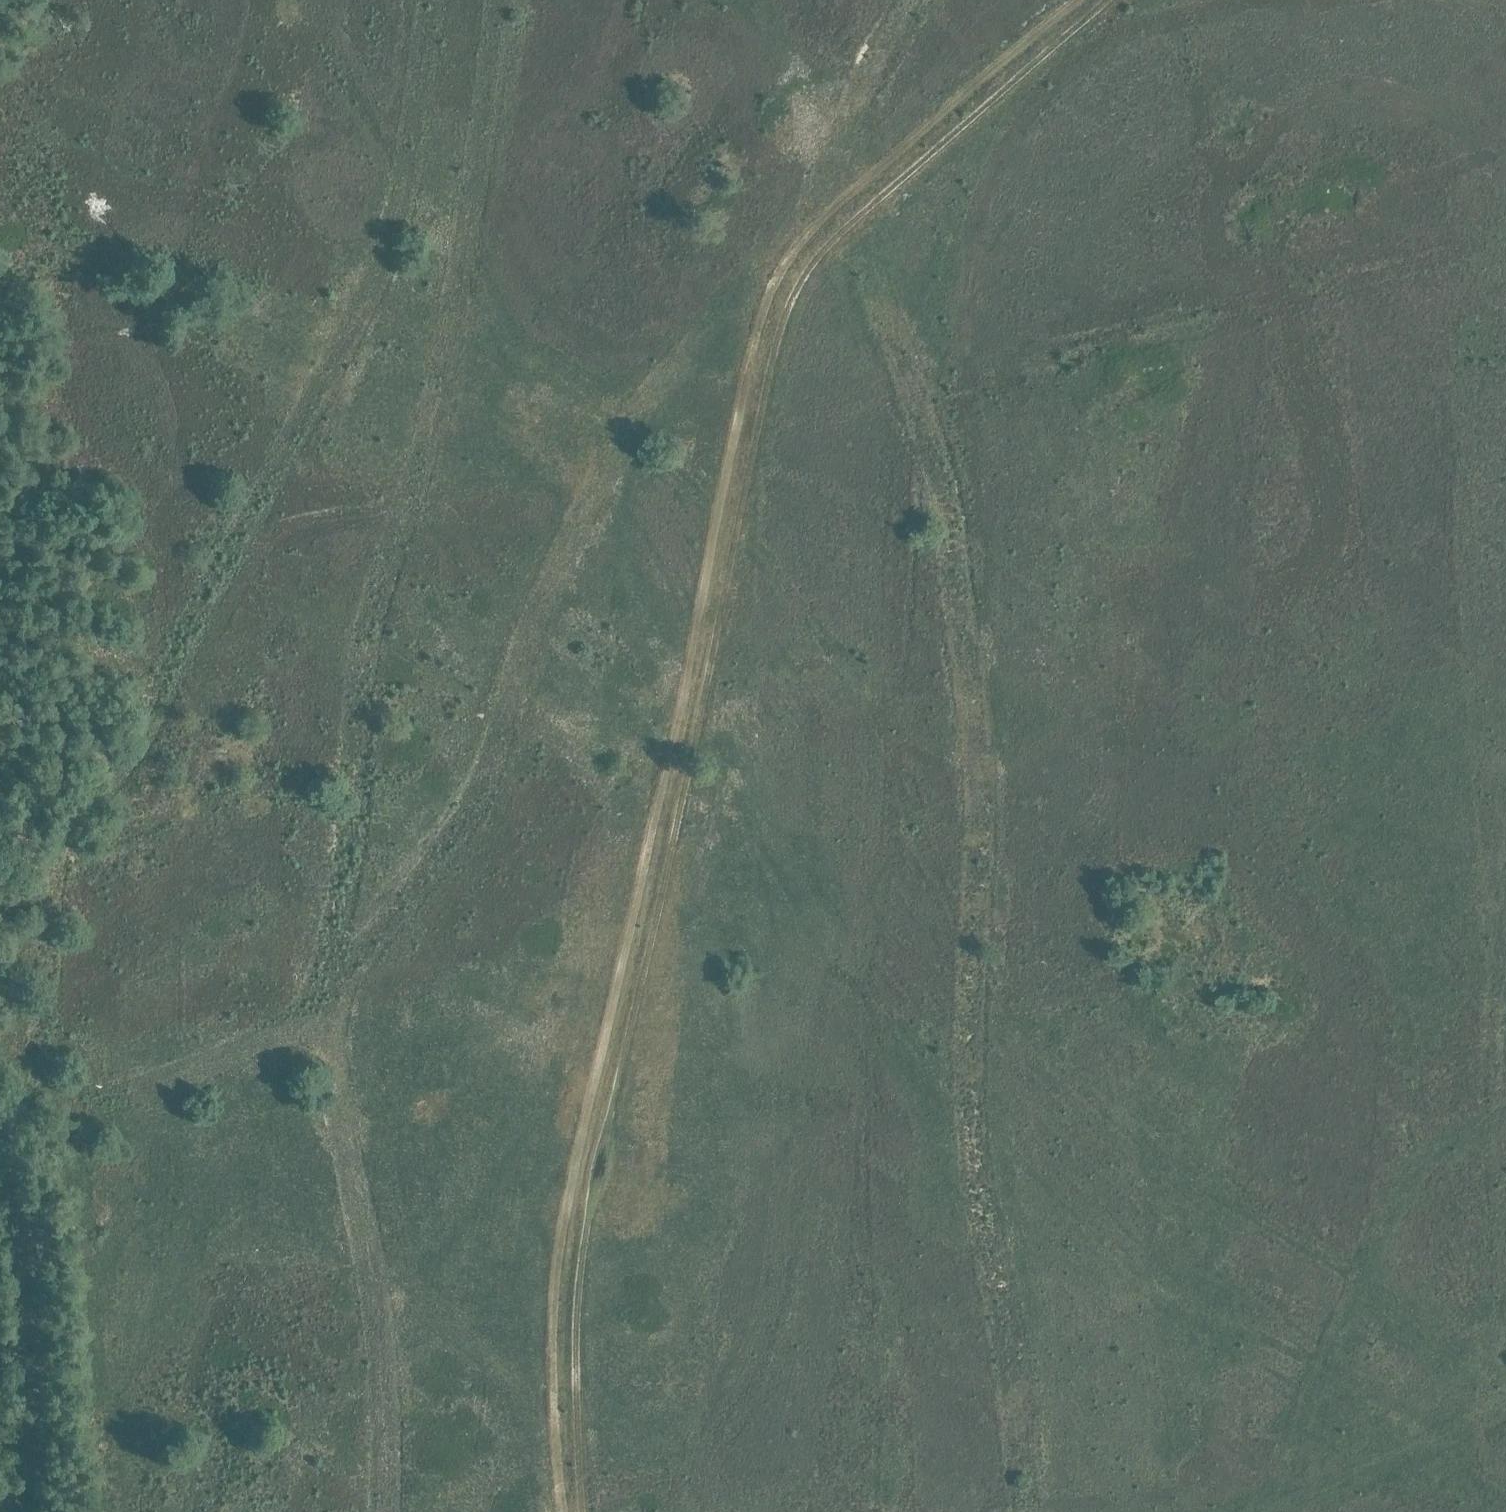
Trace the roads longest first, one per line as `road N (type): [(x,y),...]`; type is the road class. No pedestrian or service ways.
road 1 (track): [(1103,0),(846,227),(791,303),(591,1213),(577,1356),(585,1511)]

